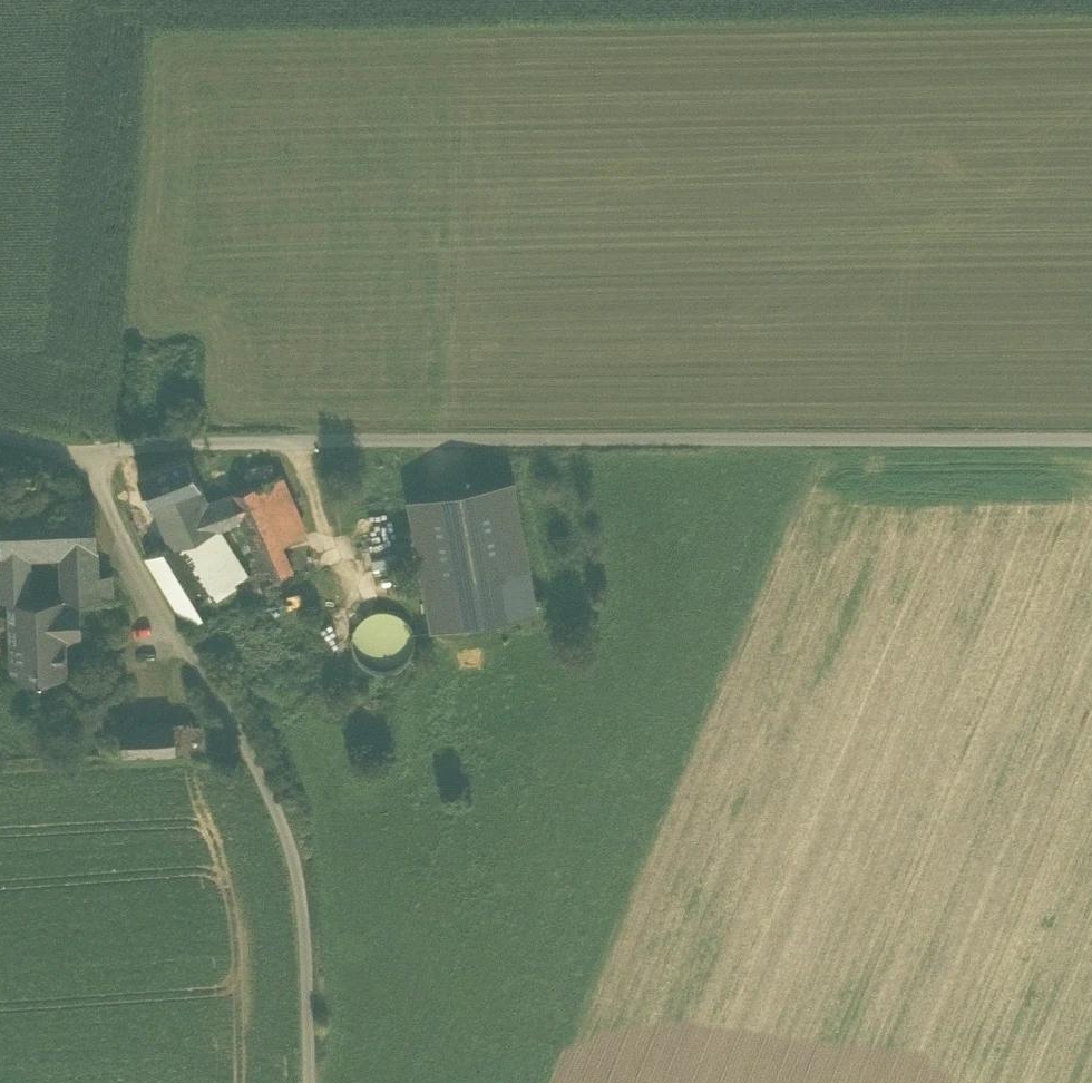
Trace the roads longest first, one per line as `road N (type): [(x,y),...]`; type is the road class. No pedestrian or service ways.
road 1 (track): [(1091,437),(337,438),(77,453)]
road 2 (unclassified): [(0,435),(77,453),(280,816),(302,872),(308,1082)]
road 3 (track): [(293,440),(327,541),(366,560),(365,591)]

